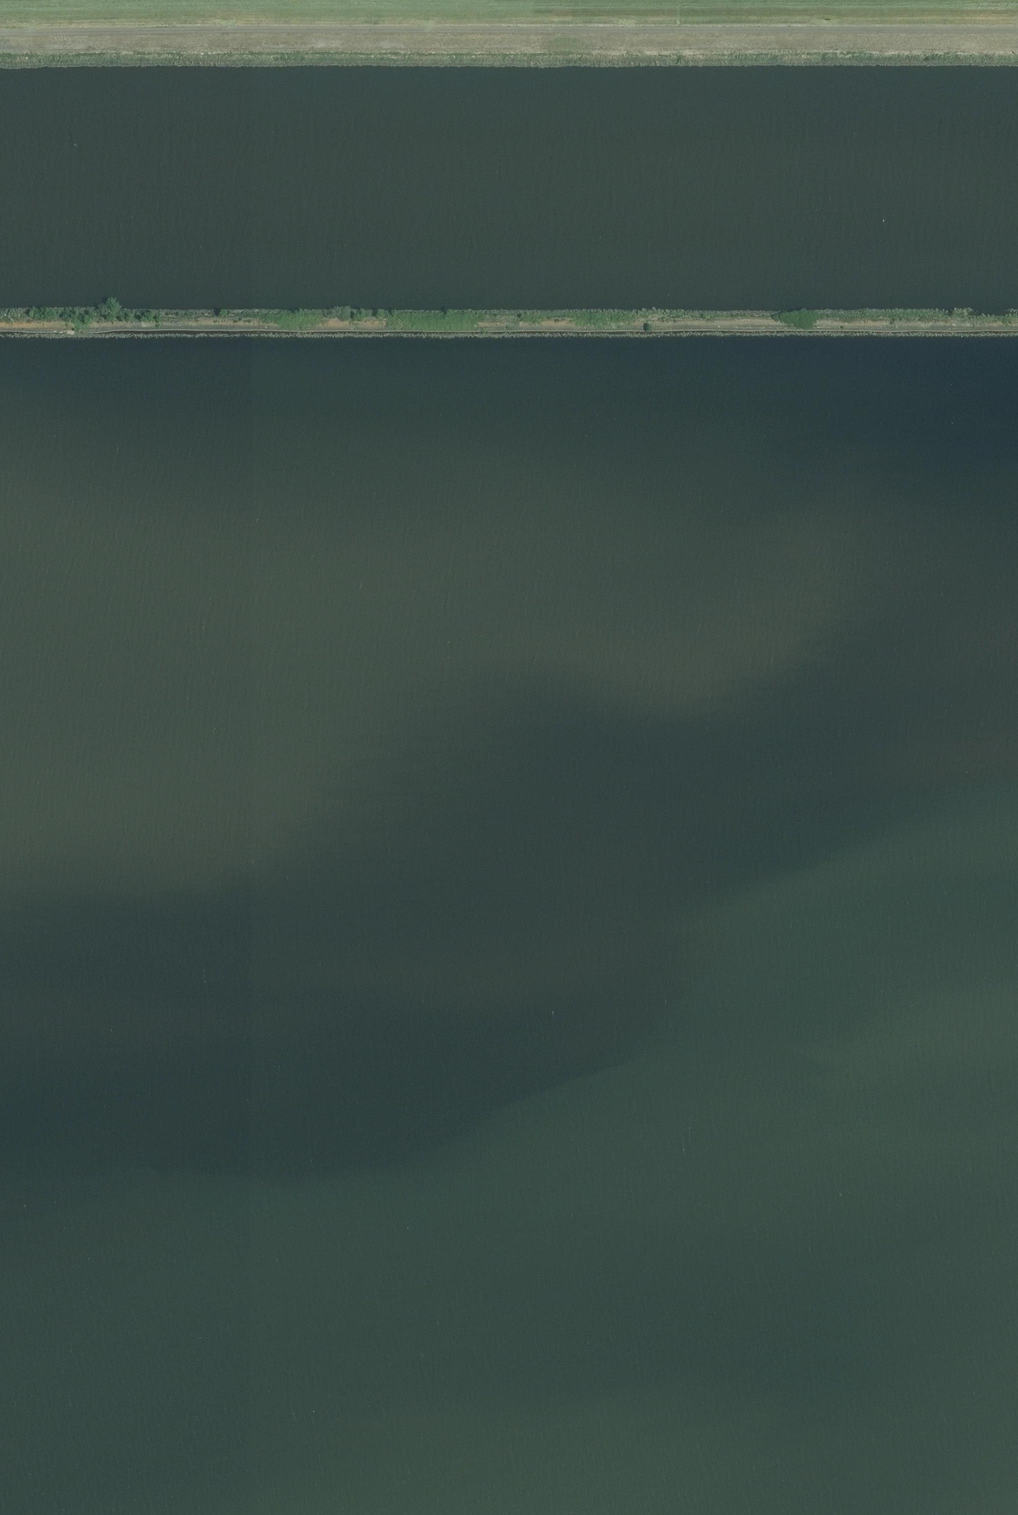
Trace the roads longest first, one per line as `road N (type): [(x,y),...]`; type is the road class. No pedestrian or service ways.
road 1 (unclassified): [(1017,30),(0,33)]

